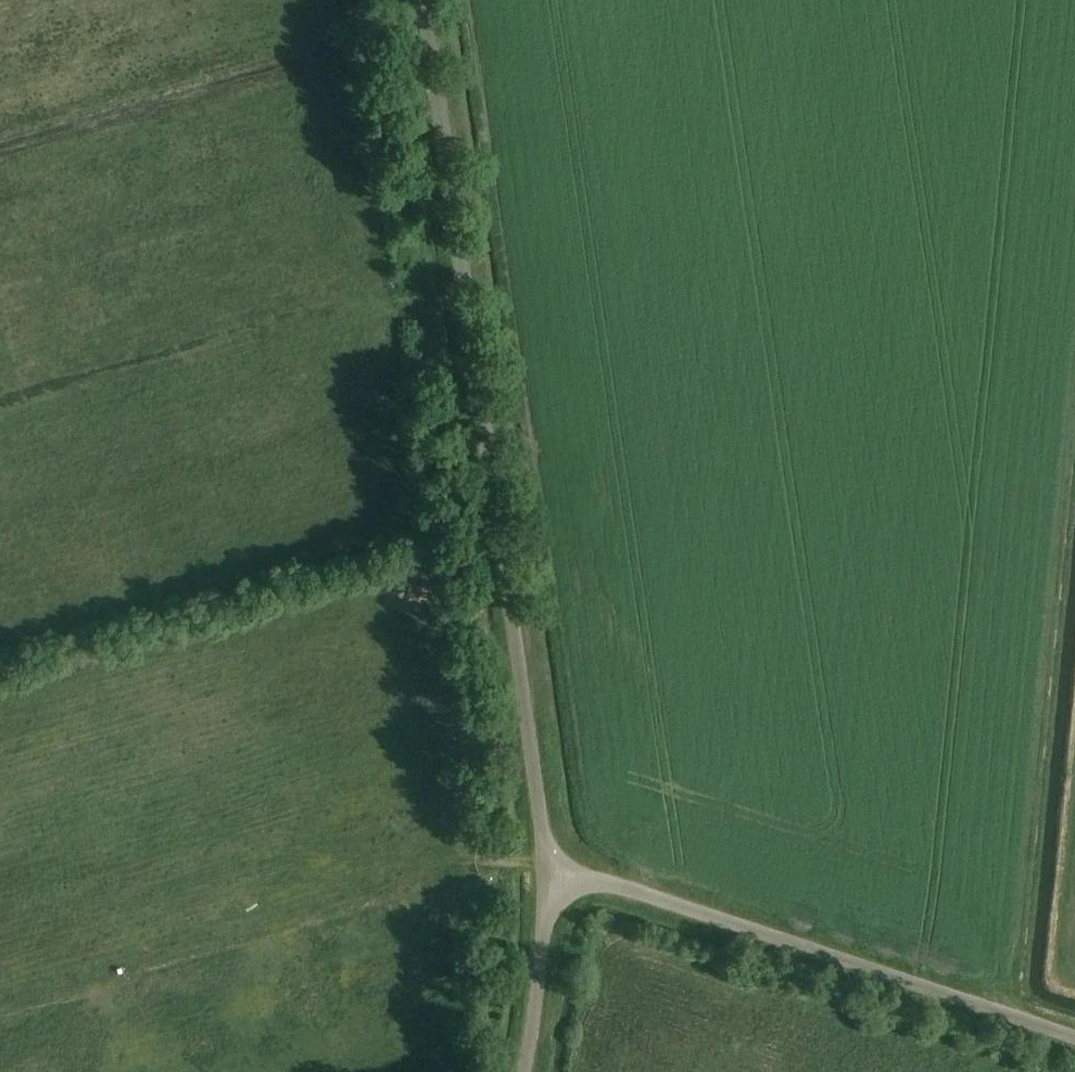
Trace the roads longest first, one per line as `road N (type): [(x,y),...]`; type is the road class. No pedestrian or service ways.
road 1 (unclassified): [(551,875),(422,0)]
road 2 (unclassified): [(1074,1037),(608,882),(551,875)]
road 3 (unclassified): [(523,1071),(551,875)]

